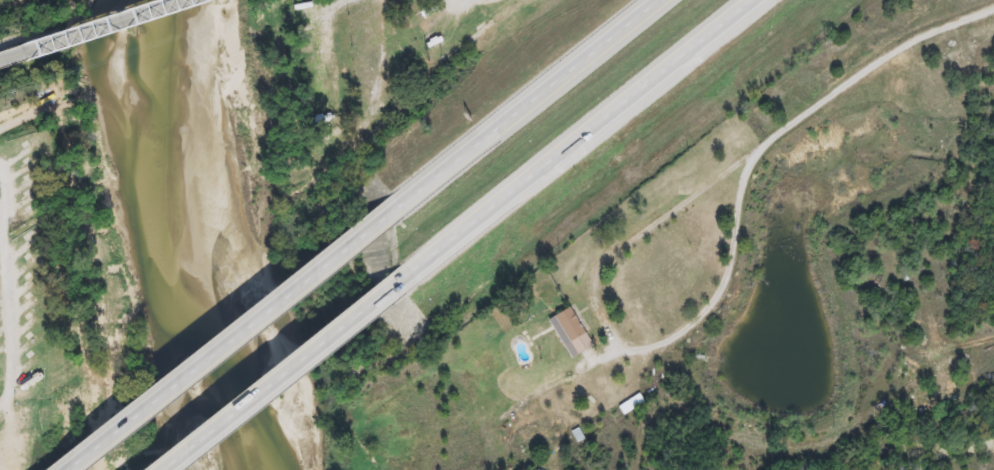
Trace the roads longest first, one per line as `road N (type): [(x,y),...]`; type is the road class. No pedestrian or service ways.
road 1 (motorway): [(350,311),(751,0)]
road 2 (motorway): [(656,0),(321,259)]
road 3 (motorway): [(321,259),(57,469)]
road 4 (motorway): [(151,469),(350,311)]
road 5 (tertiary): [(189,0),(0,61)]

